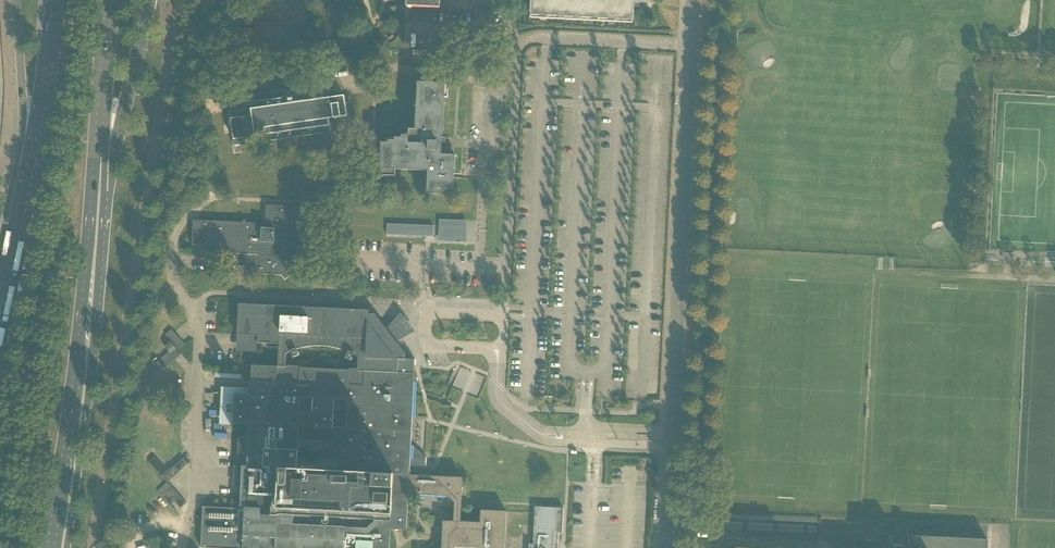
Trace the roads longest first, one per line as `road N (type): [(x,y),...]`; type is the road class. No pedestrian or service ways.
road 1 (residential): [(666,547),(692,0)]
road 2 (primary): [(47,547),(98,150)]
road 3 (primary): [(67,547),(104,191)]
road 4 (primary): [(104,191),(150,0)]
road 5 (primary): [(54,0),(29,156)]
road 6 (primary): [(16,0),(29,156)]
road 7 (primary): [(98,150),(108,0)]
road 8 (primary): [(29,156),(0,293)]

